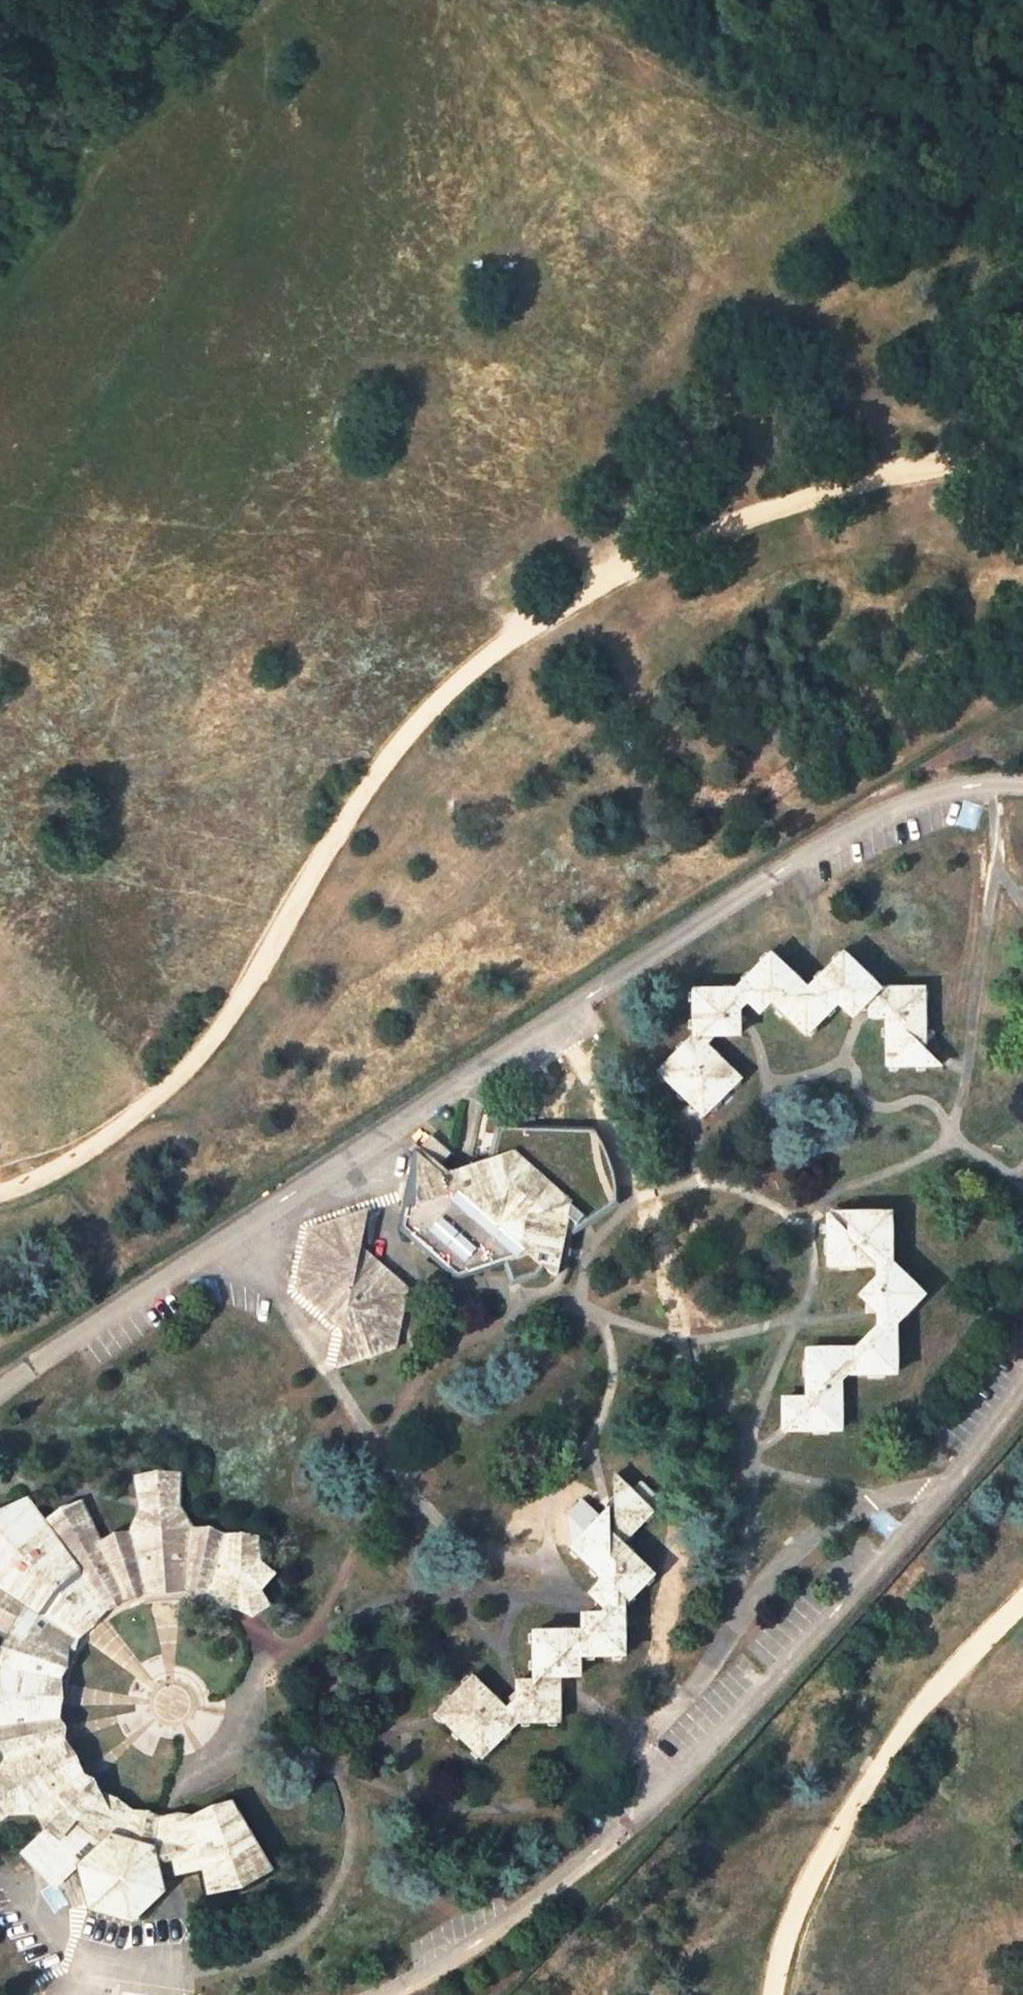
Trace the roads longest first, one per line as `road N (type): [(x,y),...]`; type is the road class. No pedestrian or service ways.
road 1 (track): [(1022,457),(887,477),(768,513),(624,571),(499,648),(415,723),(339,827),(254,982),(183,1076),(67,1167),(0,1189)]
road 2 (track): [(1022,1605),(927,1701),(872,1780),(797,1906),(769,1994)]

